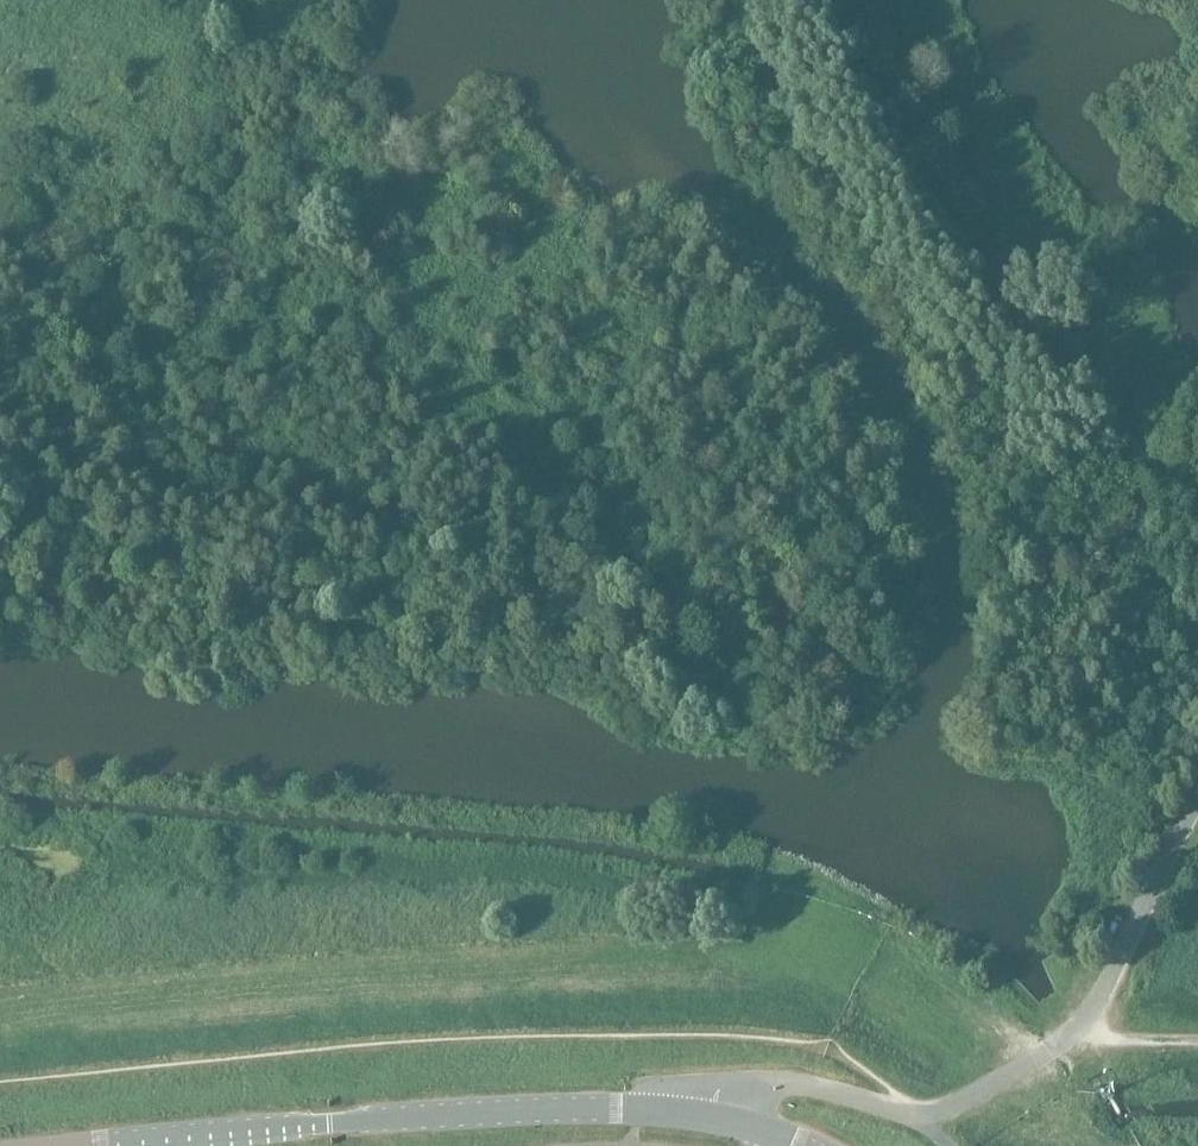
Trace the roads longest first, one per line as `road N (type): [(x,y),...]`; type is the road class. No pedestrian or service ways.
road 1 (tertiary): [(128,1145),(465,1115),(708,1116)]
road 2 (track): [(1197,1038),(1075,1034)]

